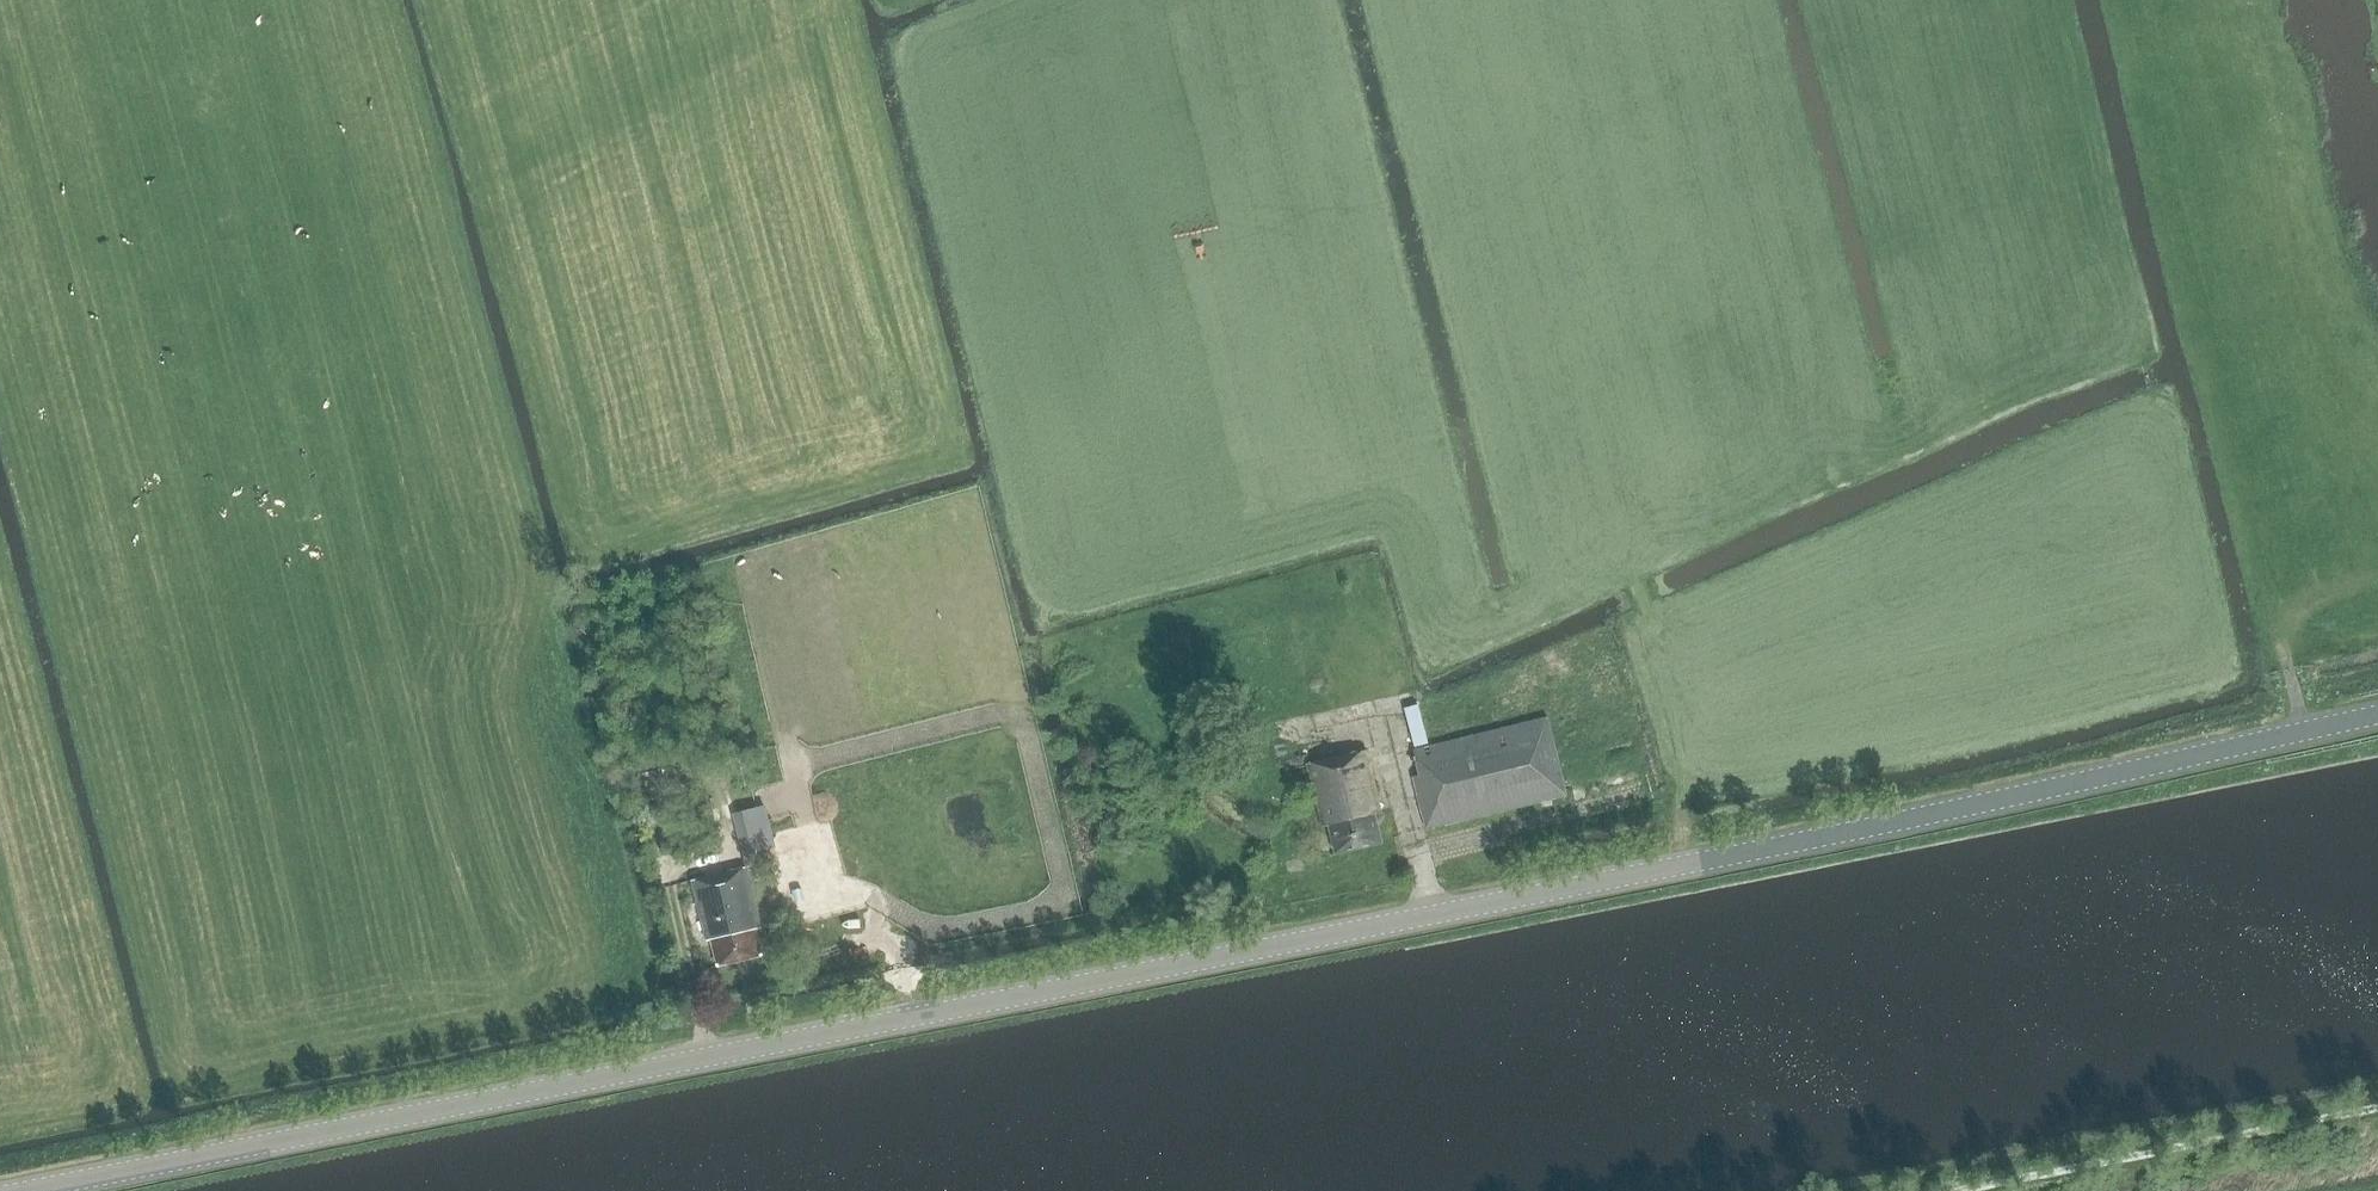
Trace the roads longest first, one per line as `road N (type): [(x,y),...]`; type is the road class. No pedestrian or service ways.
road 1 (tertiary): [(7,1190),(1302,939),(2377,713)]

